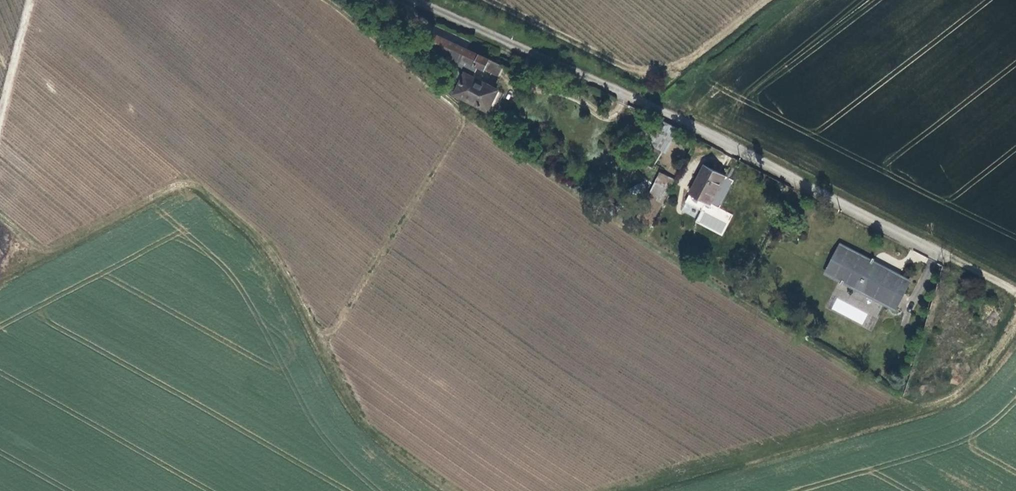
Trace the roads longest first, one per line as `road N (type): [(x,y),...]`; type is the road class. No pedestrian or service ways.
road 1 (track): [(0,218),(45,249),(176,185),(197,187),(275,258),(370,433),(450,490)]
road 2 (residential): [(928,248),(644,103),(414,0)]
road 3 (track): [(324,0),(463,115),(338,323),(315,334)]
road 4 (track): [(635,490),(947,400),(973,381),(1015,324)]
road 5 (track): [(490,0),(648,73),(690,58)]
road 6 (track): [(765,0),(644,103)]
road 7 (track): [(0,122),(31,0)]

